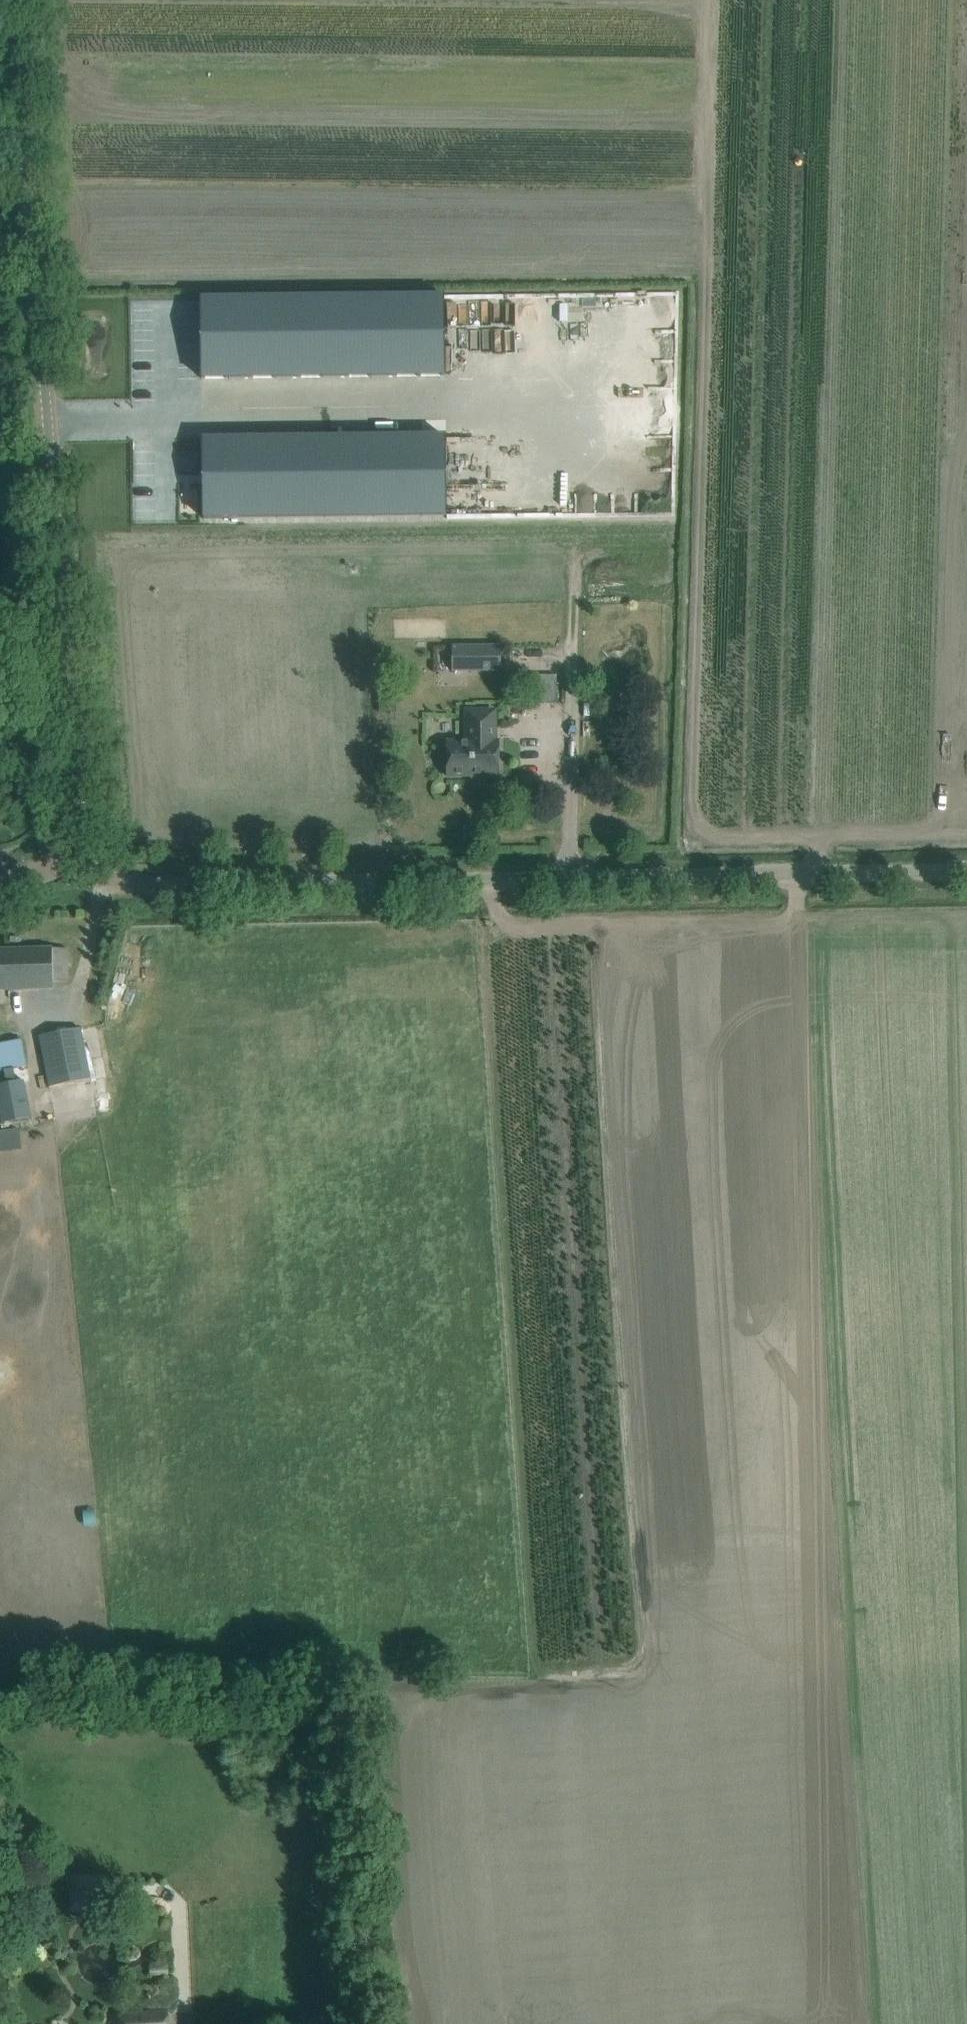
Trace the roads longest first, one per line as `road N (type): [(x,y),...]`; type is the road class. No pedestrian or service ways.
road 1 (unclassified): [(63,863),(117,885),(966,867)]
road 2 (tertiary): [(63,863),(78,811),(12,0)]

